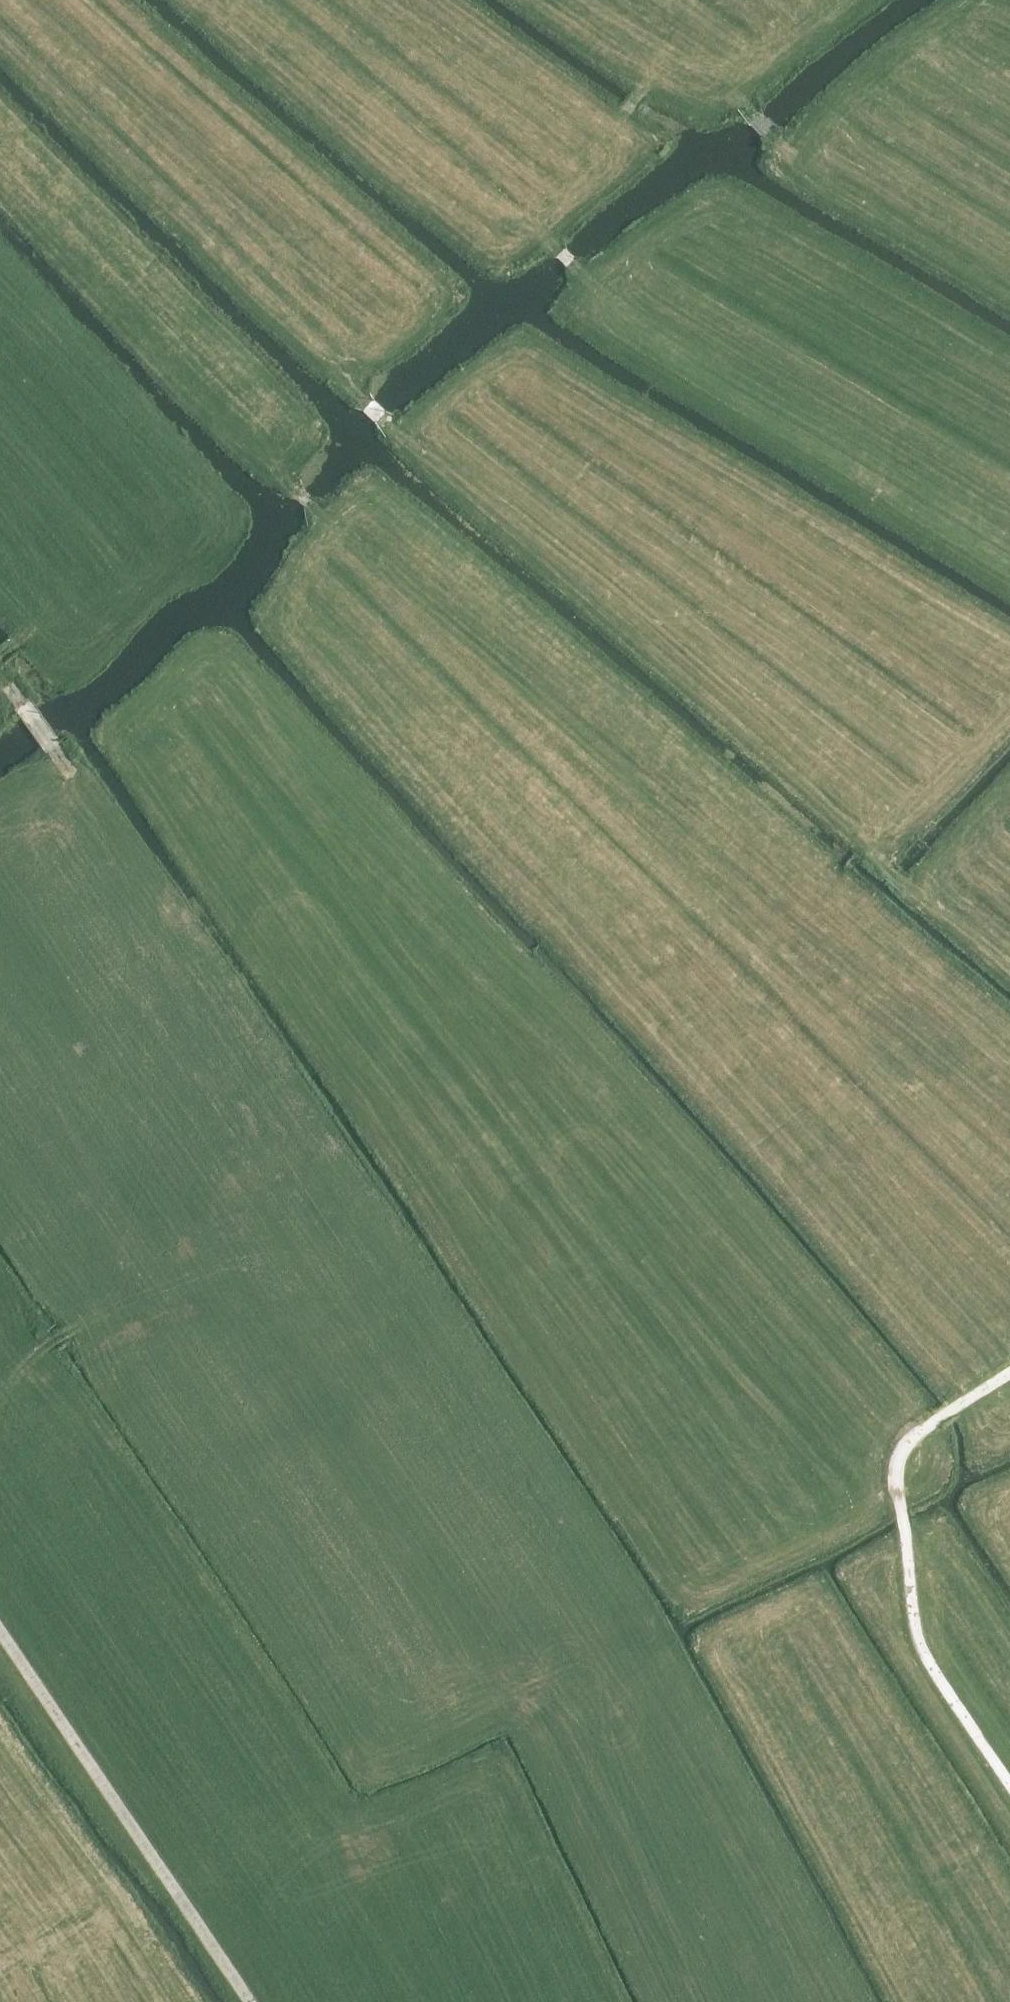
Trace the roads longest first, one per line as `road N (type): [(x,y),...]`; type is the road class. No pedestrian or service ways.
road 1 (track): [(1009,1373),(914,1434),(897,1464),(917,1641),(1009,1779)]
road 2 (track): [(251,2001),(0,1629)]

